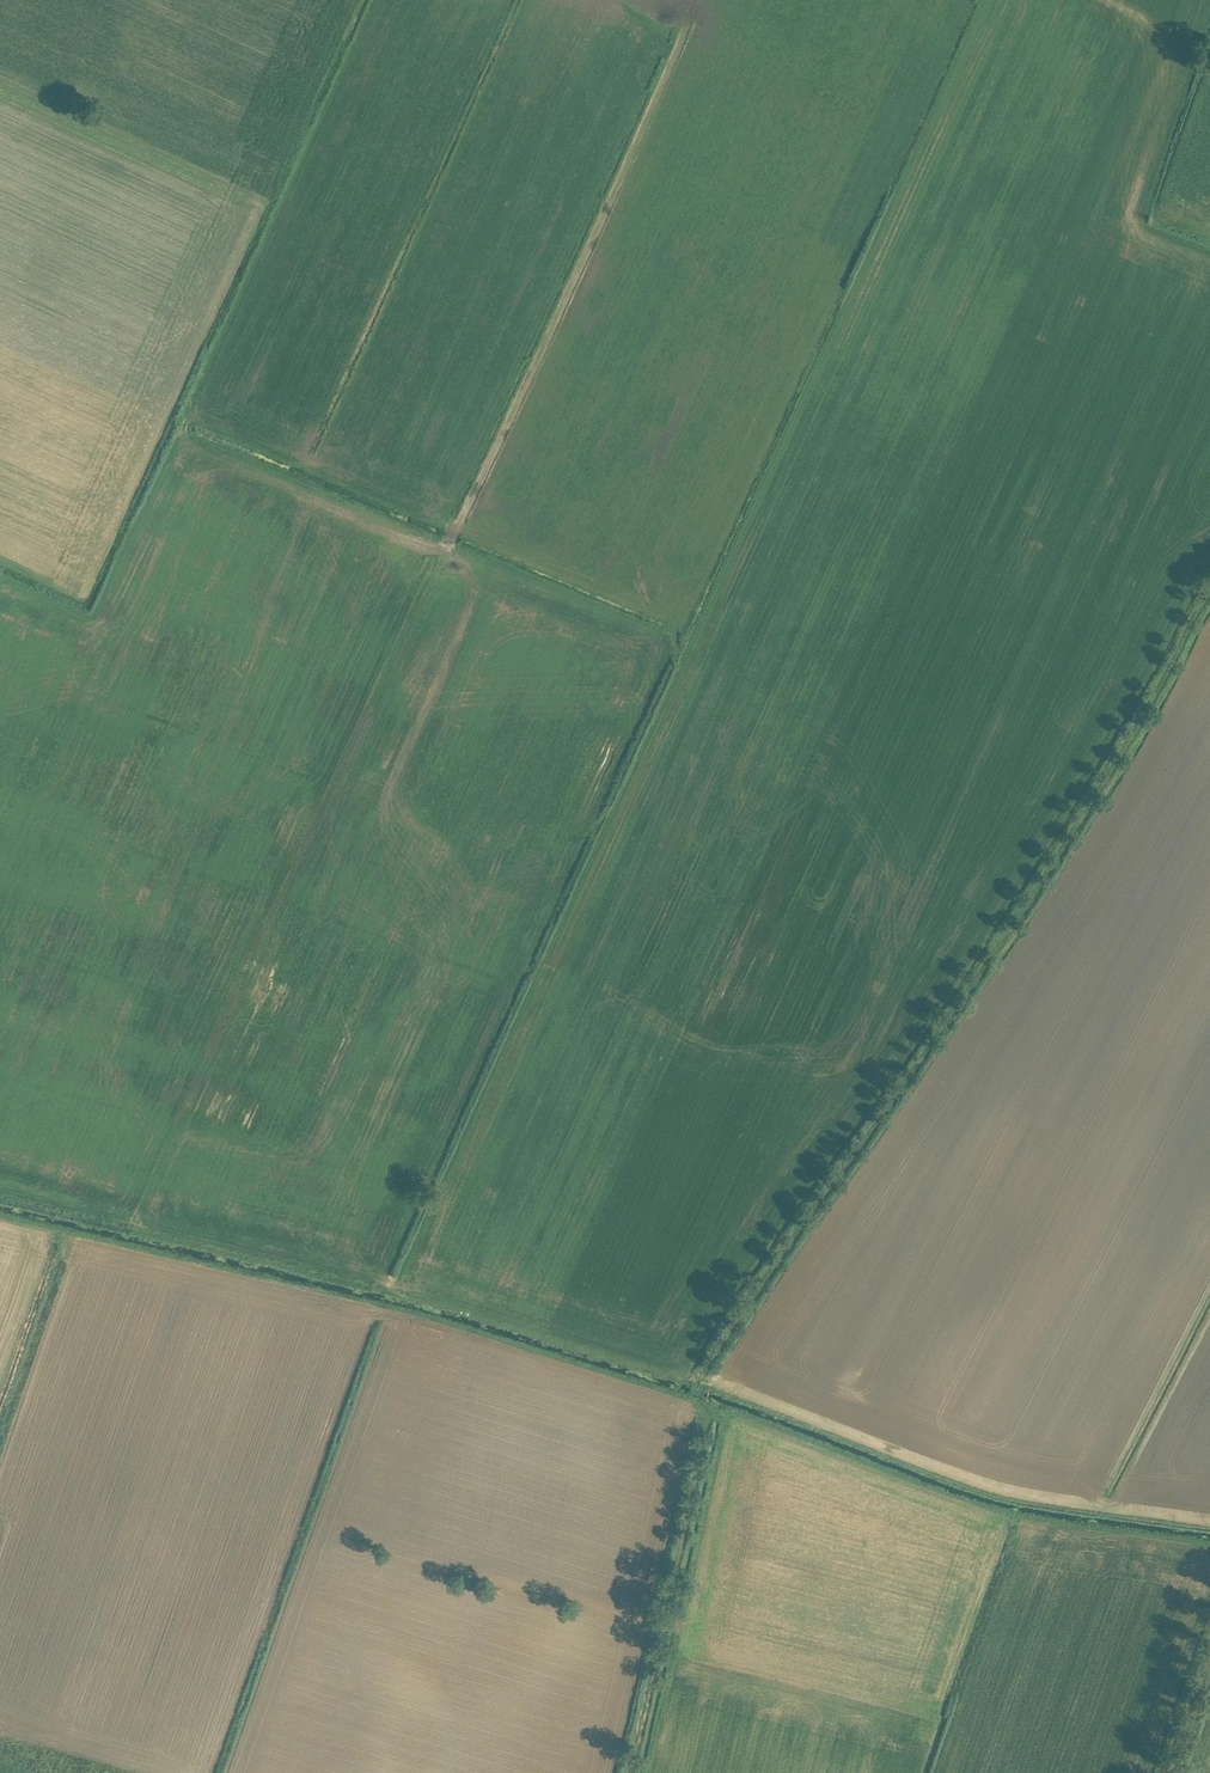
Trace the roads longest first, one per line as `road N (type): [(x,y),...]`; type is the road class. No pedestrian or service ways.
road 1 (track): [(625,1772),(703,1412),(698,1372),(963,995),(1116,759),(1209,588)]

